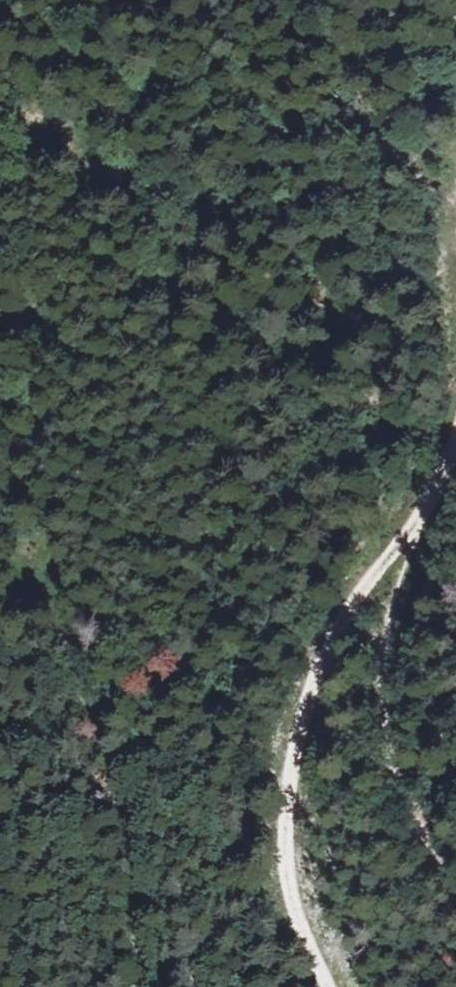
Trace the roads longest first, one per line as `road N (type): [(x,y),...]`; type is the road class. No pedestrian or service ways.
road 1 (track): [(327,986),(289,874),(296,726),(333,634),(402,530)]
road 2 (track): [(402,530),(379,653),(385,714),(404,784),(455,890)]
road 3 (track): [(0,94),(59,121),(120,168)]

